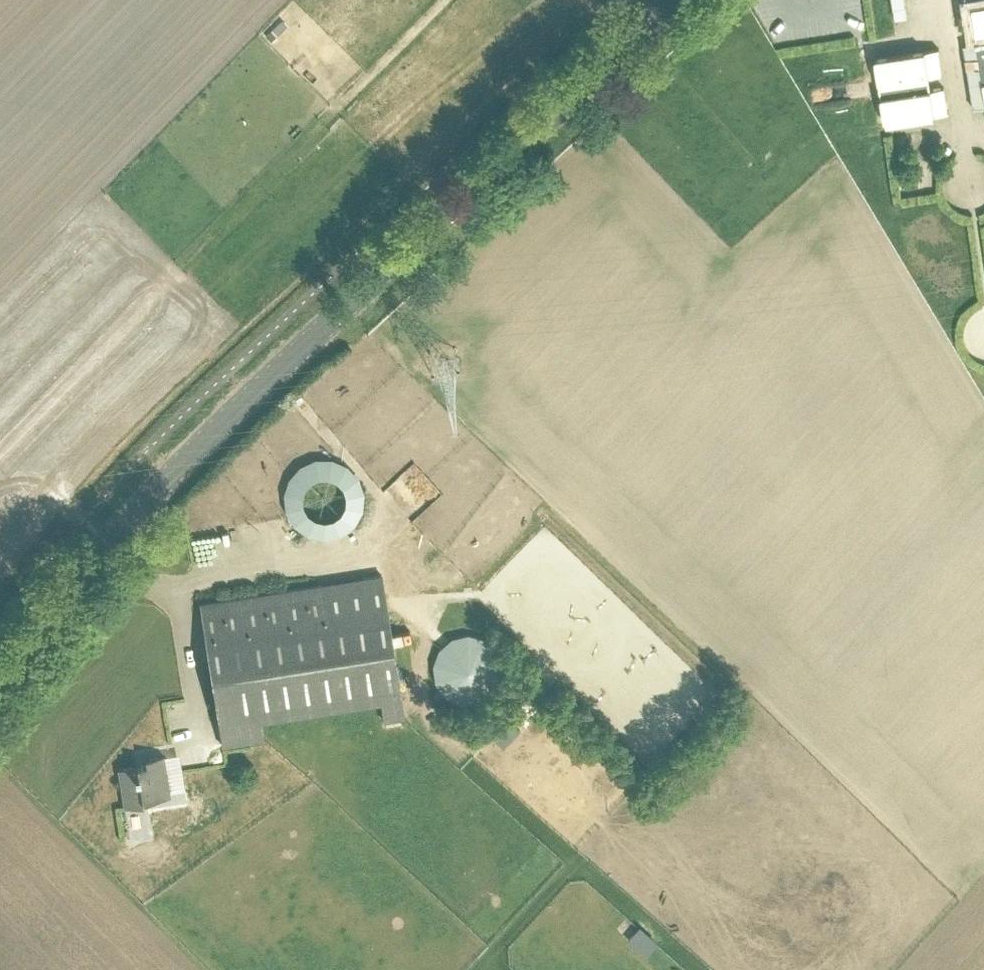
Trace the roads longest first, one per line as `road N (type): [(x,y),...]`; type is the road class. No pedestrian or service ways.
road 1 (tertiary): [(0,670),(111,536),(260,384),(674,0)]

